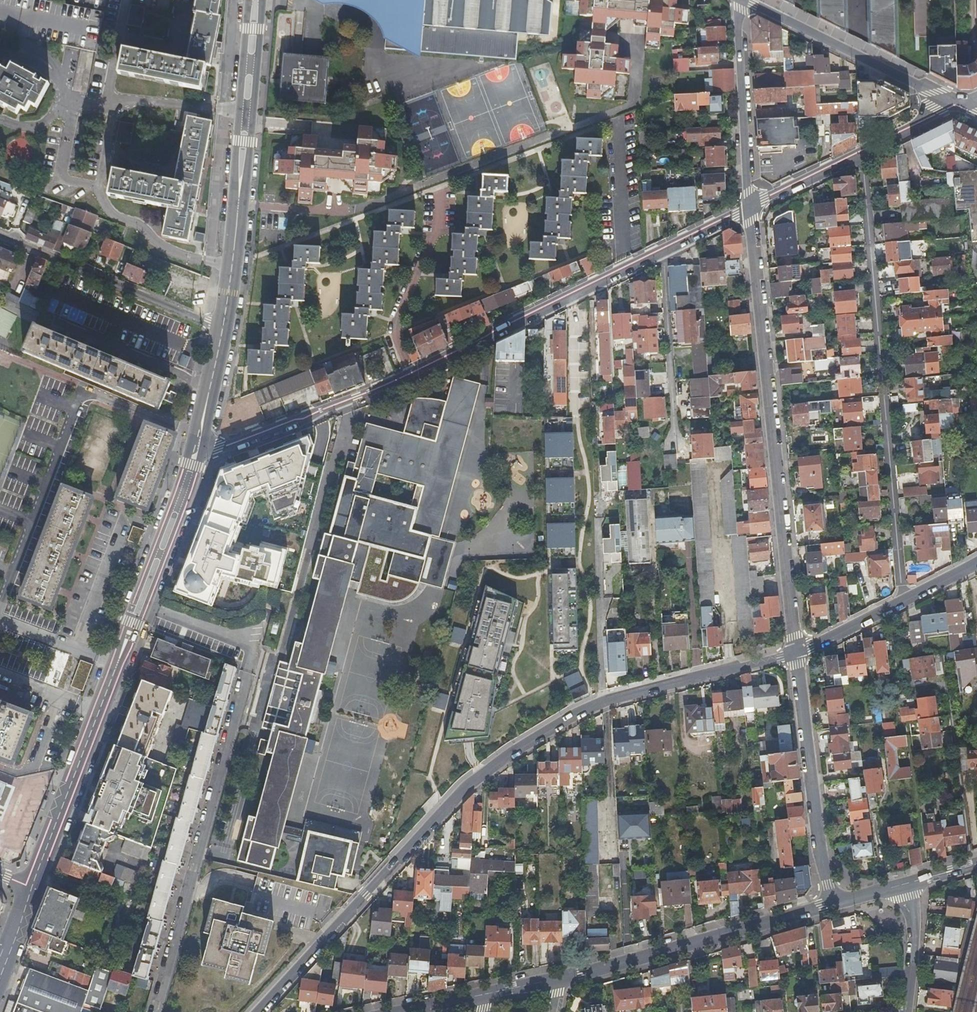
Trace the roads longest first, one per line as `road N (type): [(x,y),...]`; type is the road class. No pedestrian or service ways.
road 1 (residential): [(796,652),(608,699),(516,748),(466,786),(256,1011)]
road 2 (residential): [(197,446),(219,447),(409,375),(662,248)]
road 3 (secondary): [(197,446),(30,888)]
road 4 (residential): [(862,152),(902,600)]
road 5 (residential): [(748,206),(796,652)]
road 6 (residential): [(156,1011),(254,651)]
road 7 (secondary): [(254,0),(223,326)]
road 8 (unclassified): [(559,978),(834,903)]
road 9 (residential): [(796,652),(834,903)]
road 10 (residential): [(223,326),(0,236)]
road 11 (residential): [(960,104),(746,0)]
road 12 (residential): [(737,0),(748,206)]
road 13 (residential): [(662,248),(676,437)]
road 14 (residential): [(907,1011),(914,939),(904,884)]
road 15 (residential): [(748,206),(862,152)]
road 16 (secondary): [(223,326),(197,446)]

